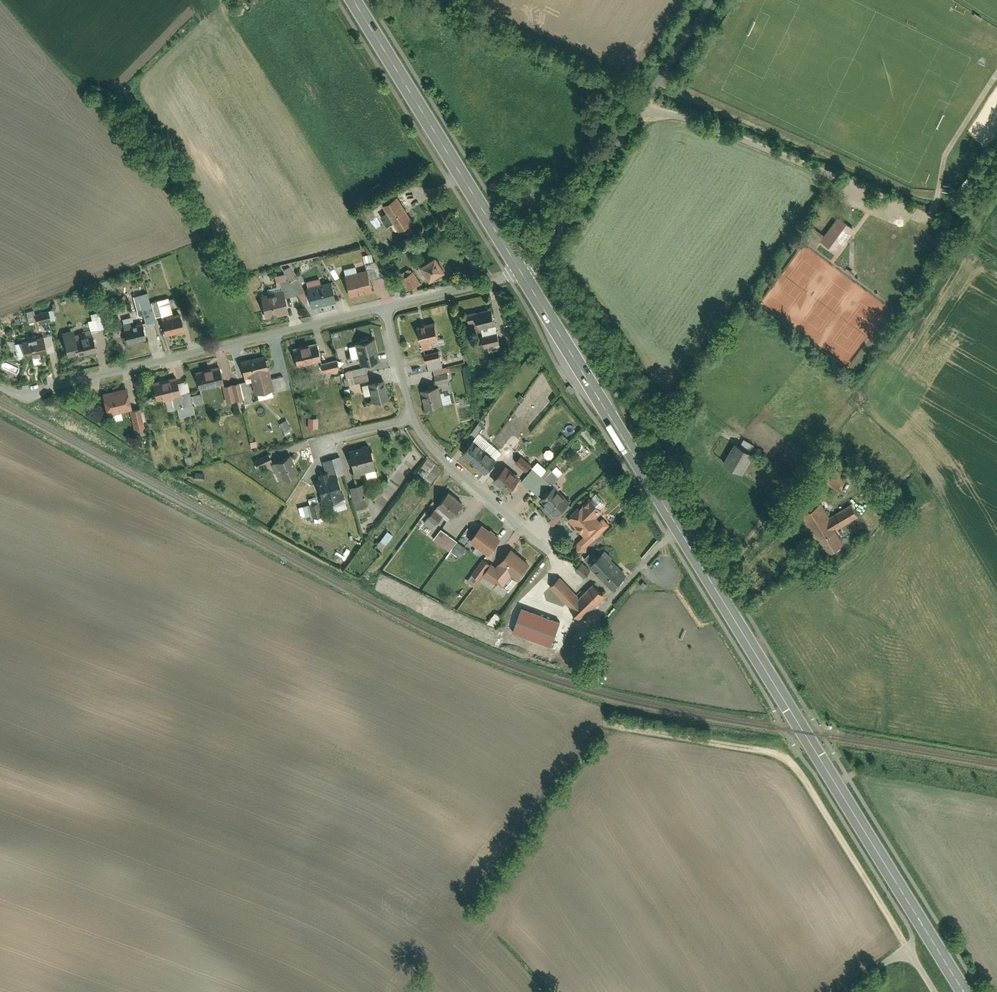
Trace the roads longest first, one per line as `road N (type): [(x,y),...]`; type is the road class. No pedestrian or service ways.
road 1 (primary): [(524,274),(965,991)]
road 2 (track): [(905,955),(791,759),(605,724)]
road 3 (residential): [(386,308),(20,395),(0,384)]
road 4 (residential): [(715,0),(563,232),(524,274)]
road 5 (primary): [(354,0),(524,274)]
road 6 (residential): [(412,420),(444,458),(547,544)]
road 7 (residential): [(524,274),(386,308)]

